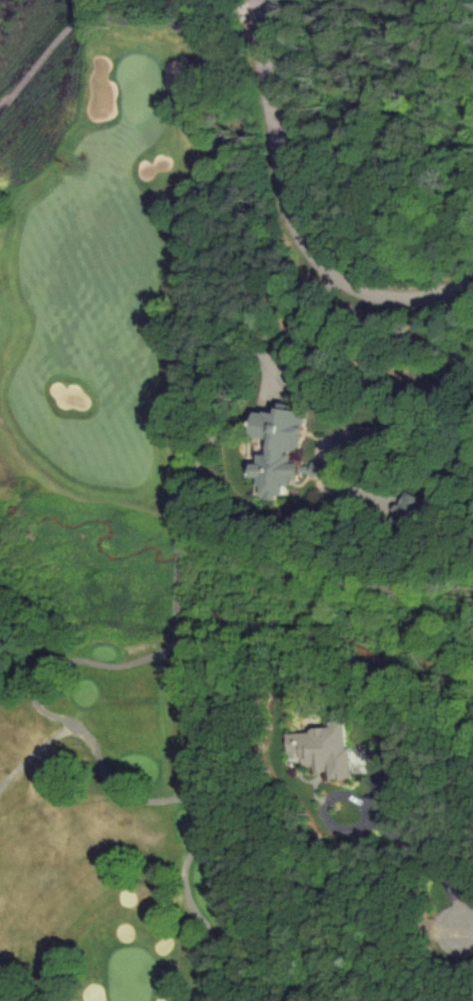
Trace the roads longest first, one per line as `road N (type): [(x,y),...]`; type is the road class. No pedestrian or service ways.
road 1 (residential): [(472,280),(376,298),(316,266),(280,195),(256,0)]

